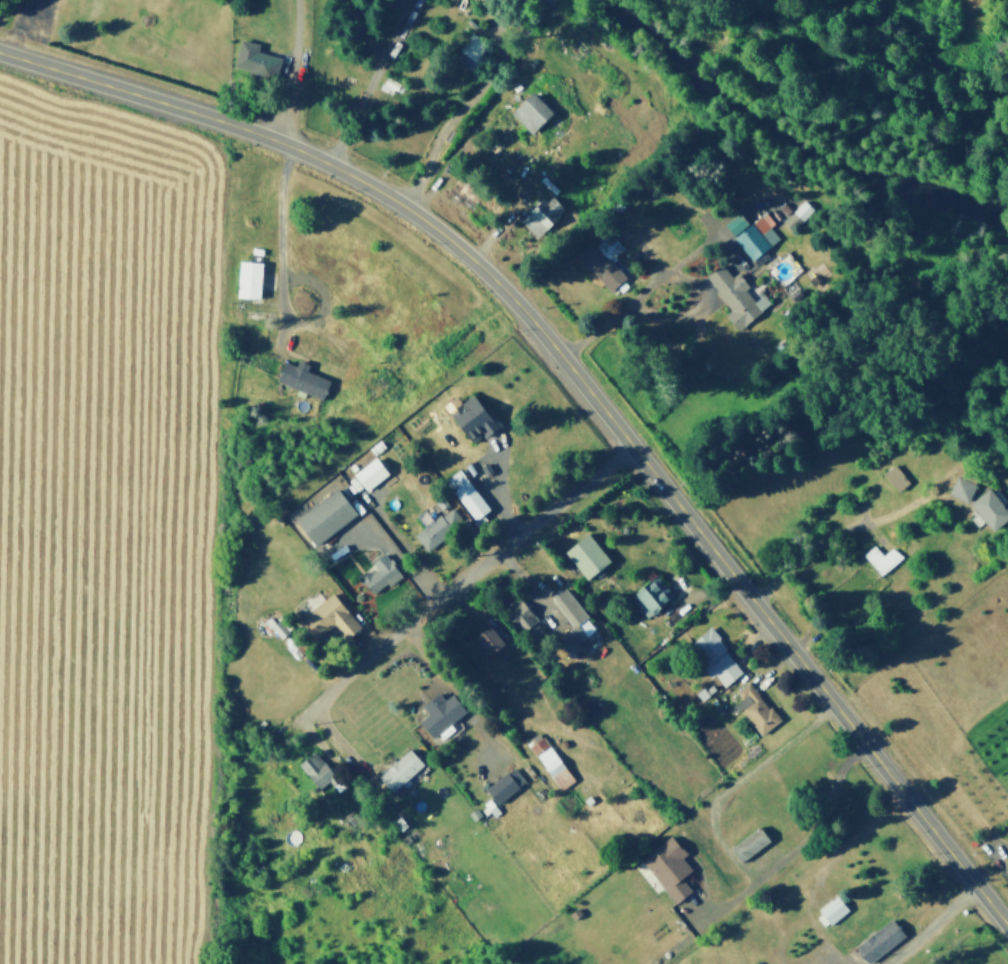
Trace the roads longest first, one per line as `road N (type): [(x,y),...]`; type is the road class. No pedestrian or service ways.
road 1 (secondary): [(1007,922),(521,301),(480,261),(321,157),(0,53)]
road 2 (residential): [(632,444),(303,709)]

